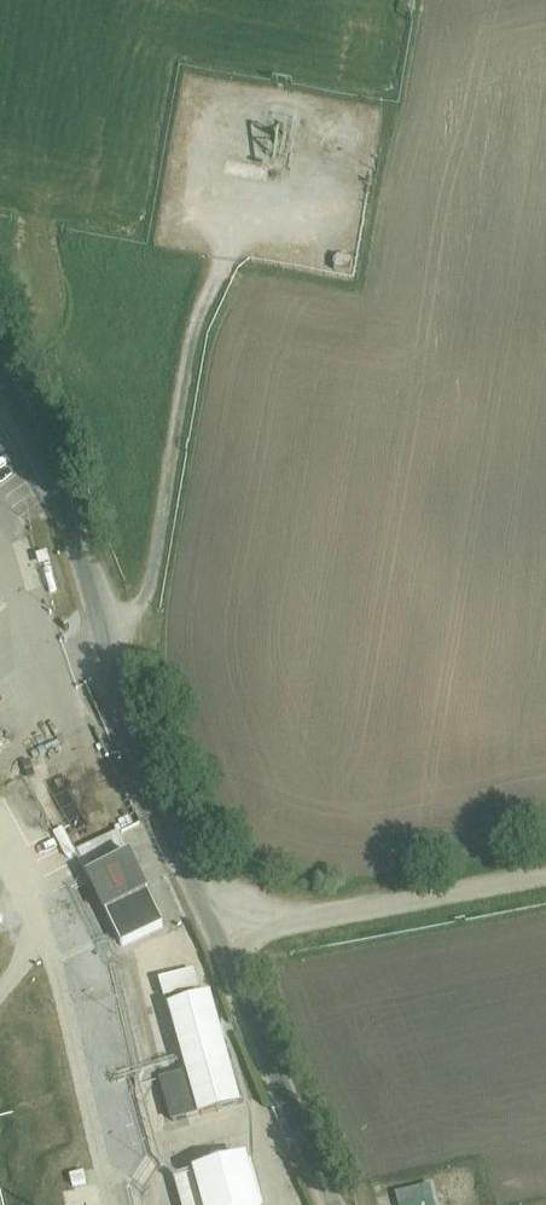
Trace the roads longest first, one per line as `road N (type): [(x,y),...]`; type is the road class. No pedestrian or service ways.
road 1 (unclassified): [(224,936),(137,725),(78,549),(0,388)]
road 2 (track): [(110,646),(142,618),(166,529),(201,322),(221,270)]
road 3 (unclassified): [(545,873),(224,936)]
road 4 (unclassified): [(224,936),(335,1204)]

